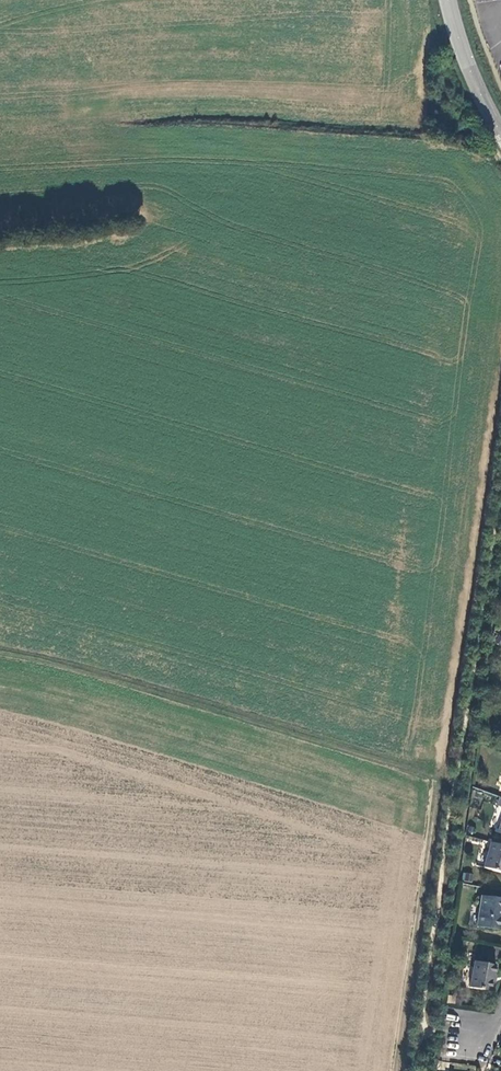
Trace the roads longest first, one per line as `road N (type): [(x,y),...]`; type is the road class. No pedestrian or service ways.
road 1 (tertiary): [(448,0),(464,58),(500,131)]

